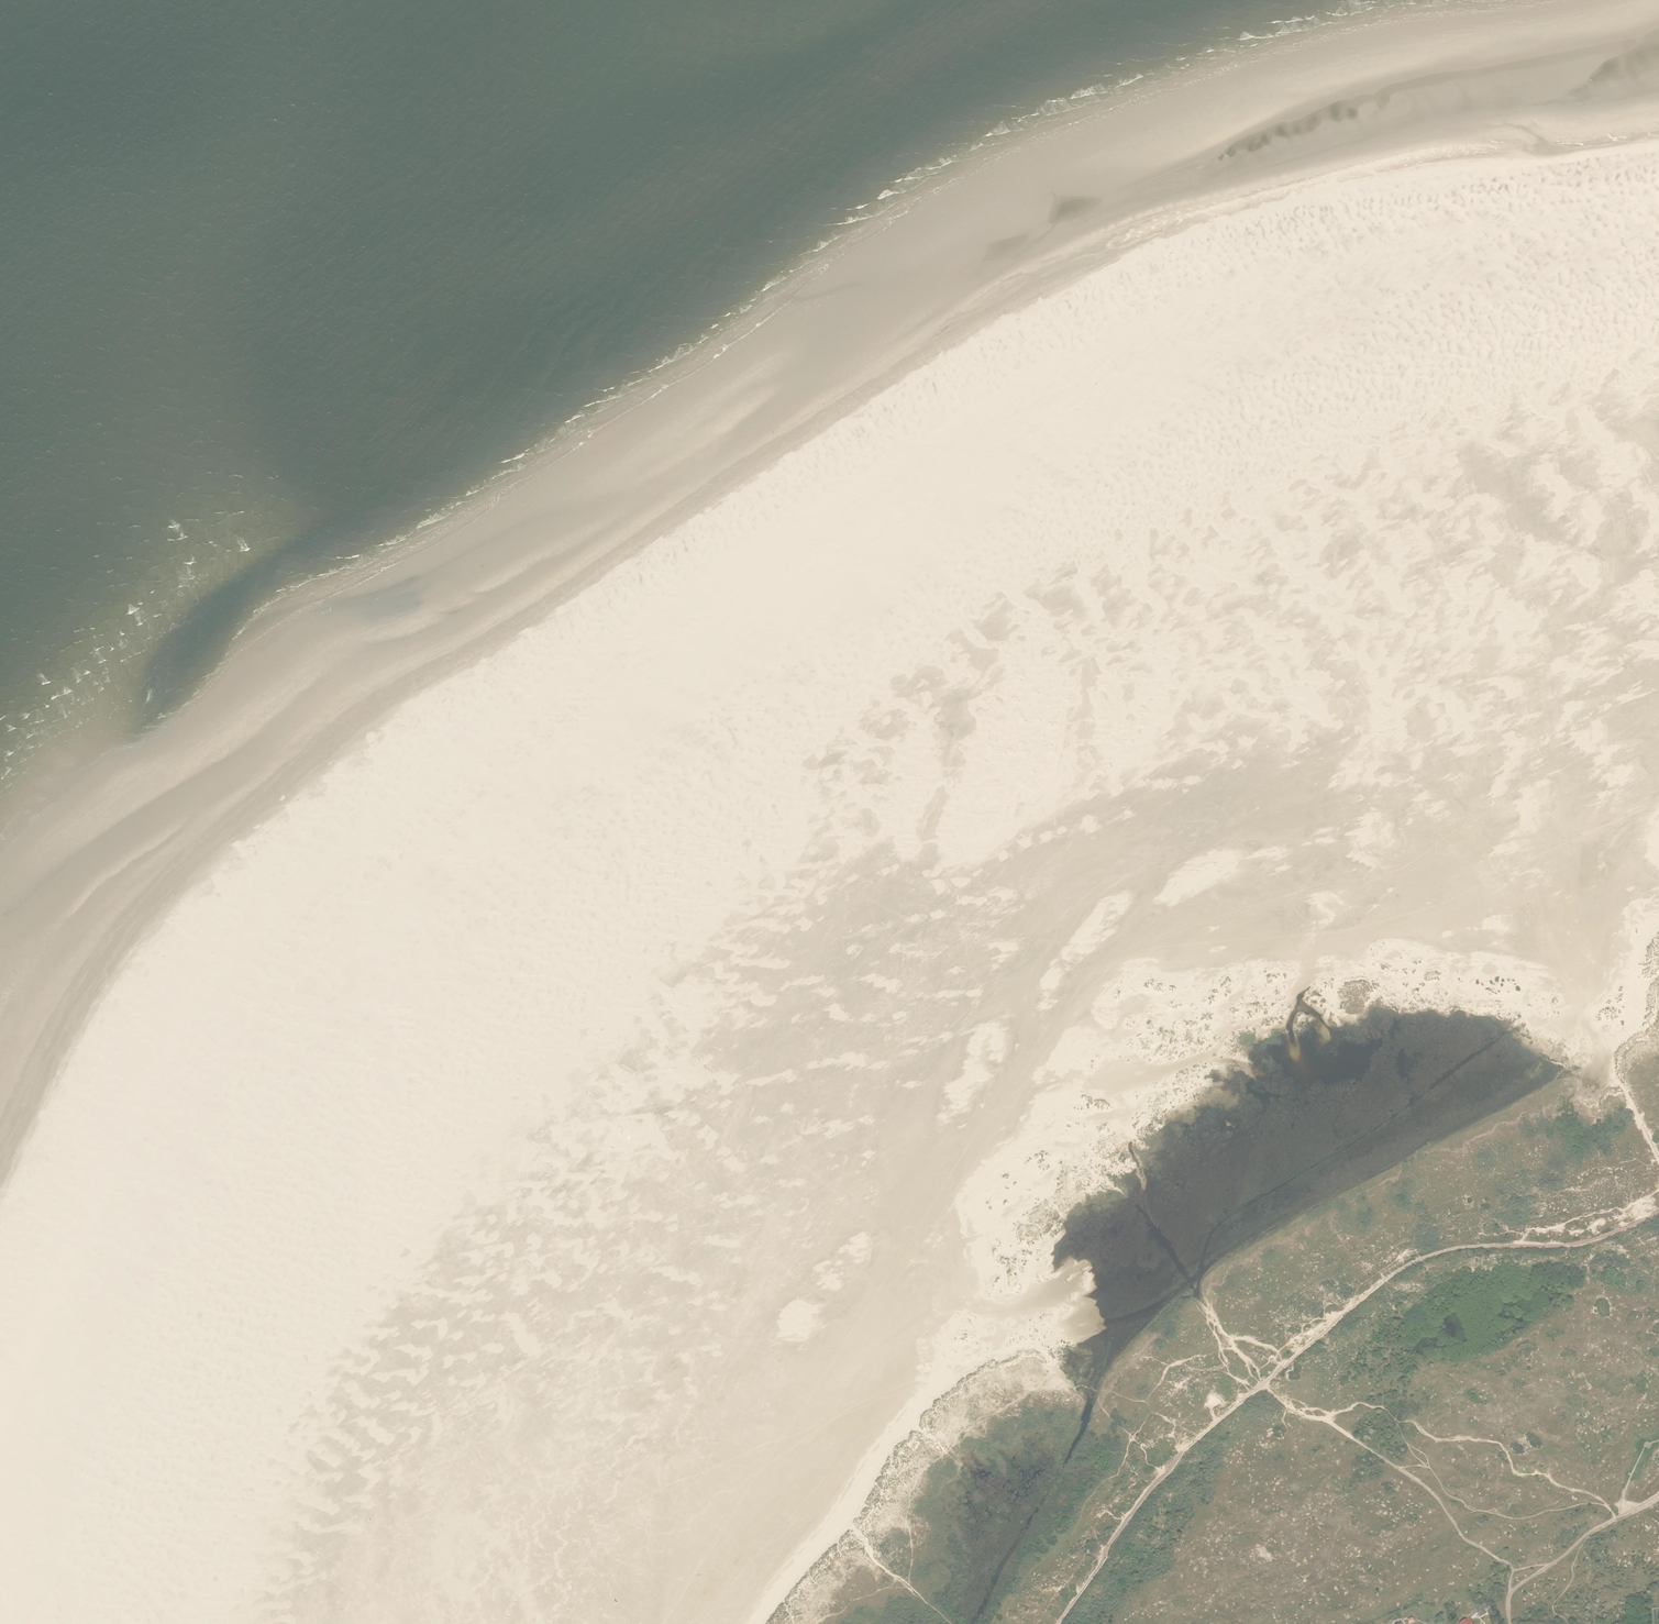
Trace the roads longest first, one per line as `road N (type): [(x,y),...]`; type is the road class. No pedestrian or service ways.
road 1 (track): [(710,1623),(819,1507)]

